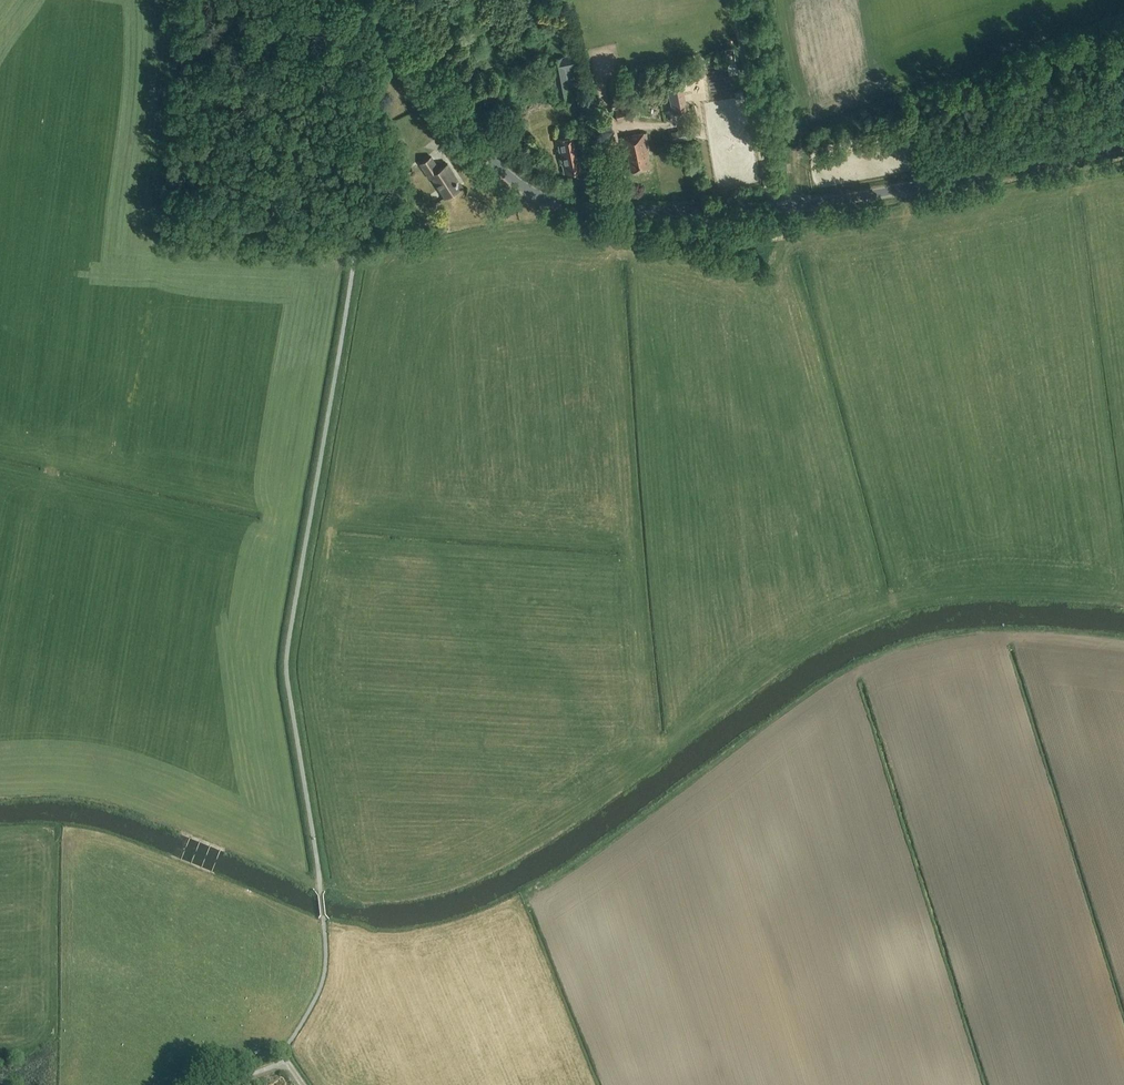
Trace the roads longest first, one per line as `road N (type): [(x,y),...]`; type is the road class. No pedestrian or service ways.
road 1 (unclassified): [(1123,147),(844,203),(584,214),(538,196),(490,155),(376,0)]

